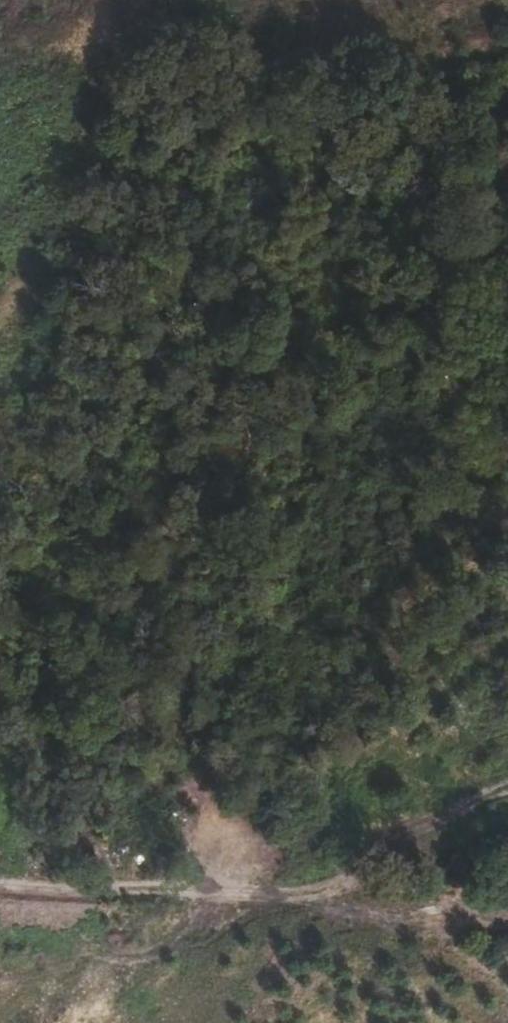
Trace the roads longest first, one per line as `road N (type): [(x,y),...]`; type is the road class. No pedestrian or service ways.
road 1 (unclassified): [(260,904),(335,893),(507,792)]

